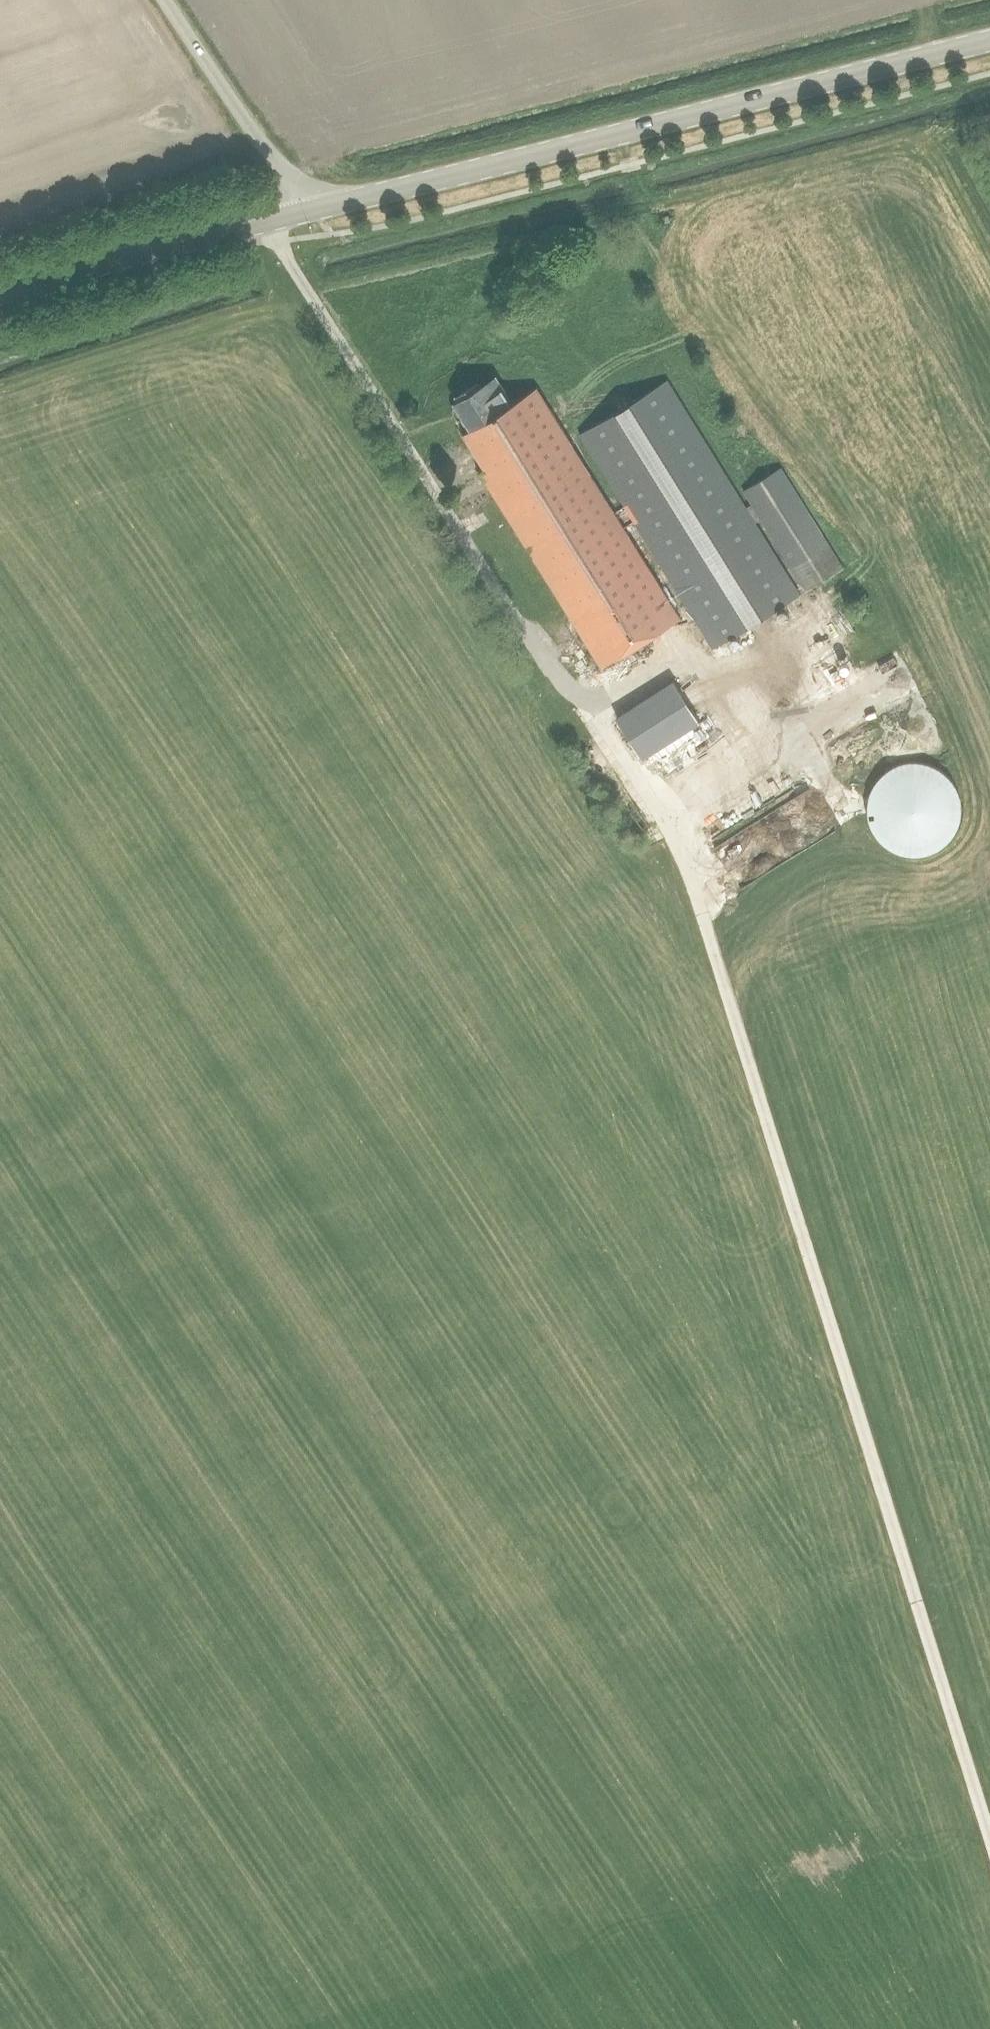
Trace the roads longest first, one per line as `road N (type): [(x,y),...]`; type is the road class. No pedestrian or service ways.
road 1 (secondary): [(315,209),(989,42)]
road 2 (secondary): [(0,298),(315,209)]
road 3 (unclassified): [(315,209),(166,0)]

